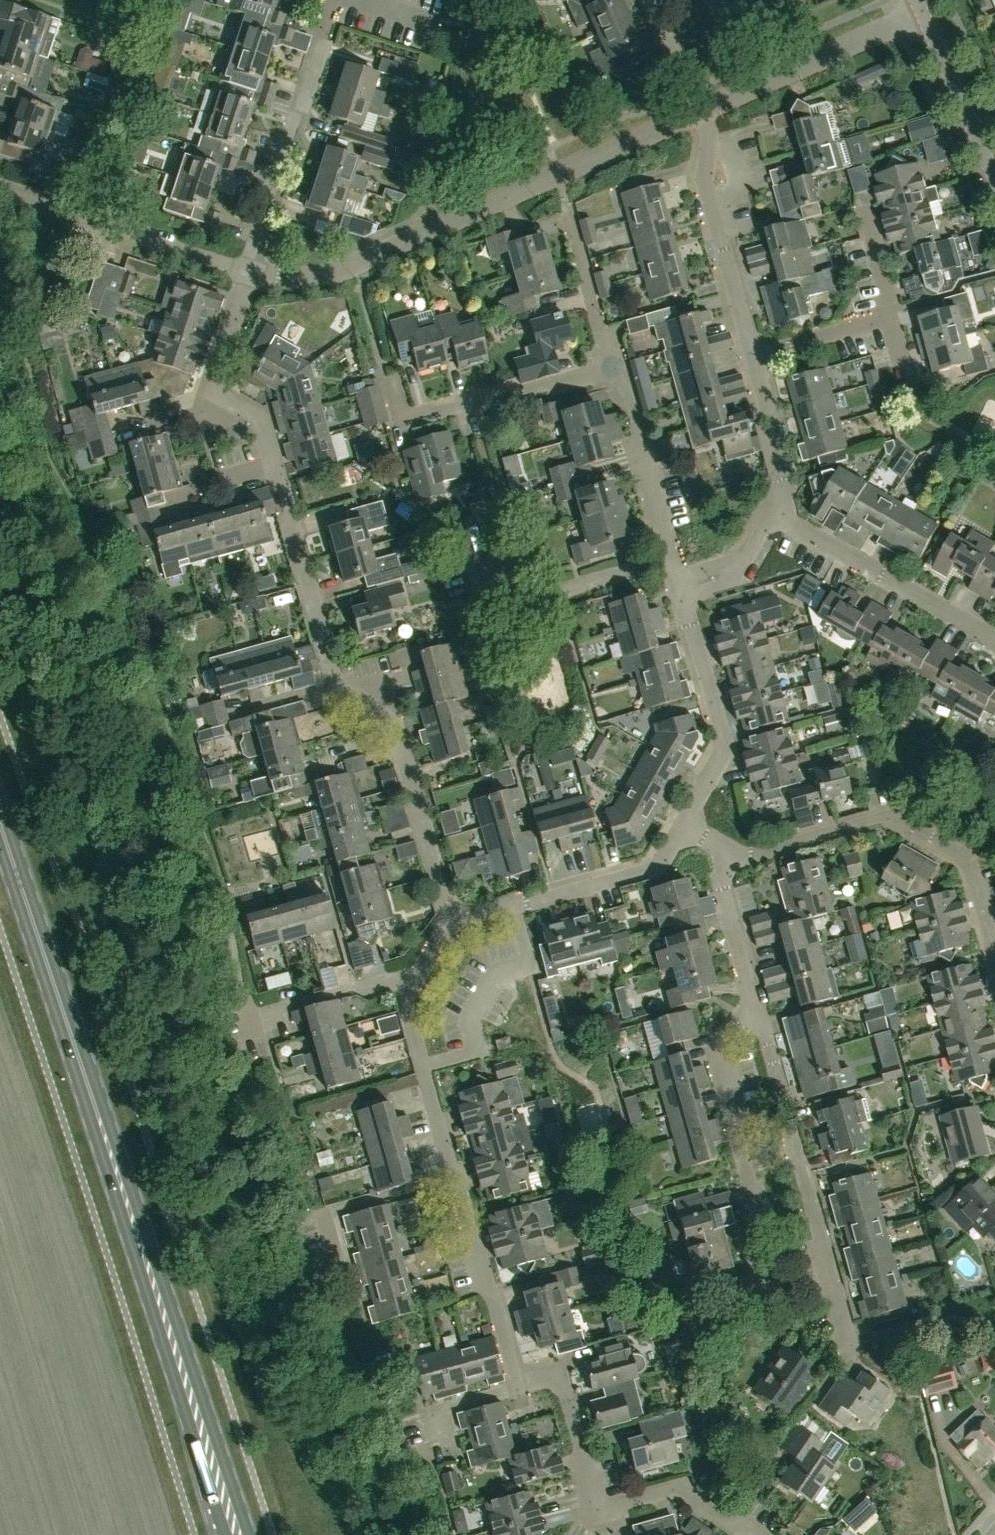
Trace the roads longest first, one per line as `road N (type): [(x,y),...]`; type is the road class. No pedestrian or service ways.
road 1 (primary): [(237,1534),(0,825)]
road 2 (residential): [(246,262),(211,389),(257,417),(328,670),(394,720),(451,912)]
road 3 (residential): [(246,262),(294,269),(360,258),(702,112)]
road 4 (residential): [(755,1010),(852,1367)]
road 5 (residential): [(994,939),(972,853),(895,813),(735,853)]
road 6 (residential): [(756,1534),(679,1486),(593,1505),(558,1374)]
road 7 (residential): [(755,1010),(718,1049),(751,1192),(739,1208),(767,1291)]
road 8 (residential): [(246,262),(323,0)]
road 9 (residential): [(384,377),(400,422),(612,371)]
road 10 (residential): [(994,644),(774,510)]
road 11 (residential): [(246,262),(0,190)]
road 12 (residential): [(687,827),(718,732),(681,586)]
road 13 (residential): [(752,353),(706,189),(711,138),(702,112)]
road 14 (residential): [(421,1066),(473,1049),(467,1020),(483,985),(530,969),(512,898)]
road 15 (residential): [(702,112),(923,17)]
road 16 (residential): [(558,1374),(510,1355),(456,1176)]
road 17 (residential): [(681,586),(612,371)]
road 18 (residential): [(477,556),(527,604),(681,586)]
road 19 (residential): [(512,898),(663,855),(687,827)]
road 20 (residential): [(456,1176),(324,1212),(337,1260)]
road 21 (residential): [(251,1040),(247,1016),(396,979)]
road 22 (unclassified): [(993,172),(923,17)]
road 23 (residential): [(735,853),(717,872),(755,1010)]
road 24 (residential): [(558,1374),(432,1411),(440,1448)]
road 25 (residential): [(774,510),(787,483),(752,353)]
road 26 (residential): [(612,371),(566,216)]
road 27 (residential): [(752,353),(888,317)]
road 28 (residential): [(681,586),(741,568),(774,510)]
road 29 (residential): [(888,317),(854,193)]

